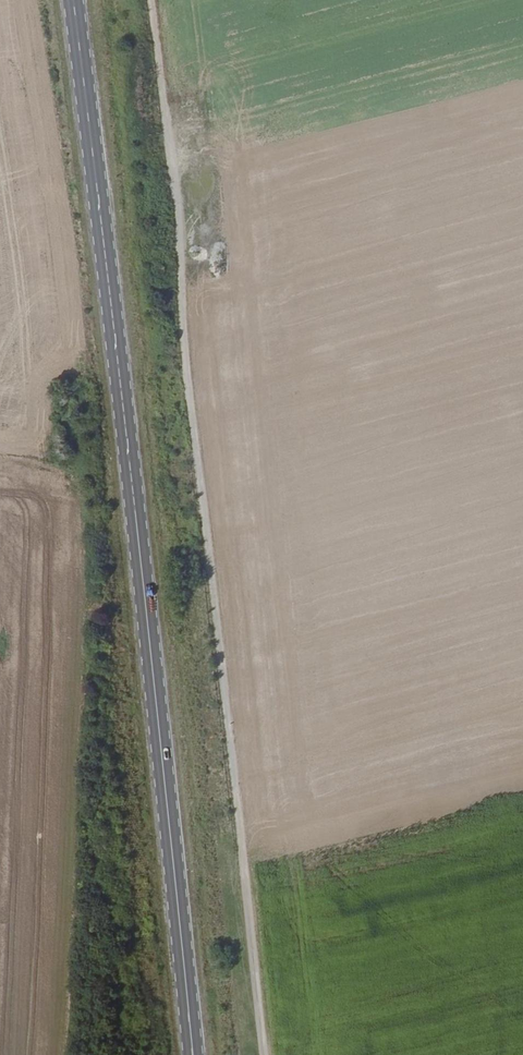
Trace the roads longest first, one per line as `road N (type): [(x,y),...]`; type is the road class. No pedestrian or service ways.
road 1 (primary): [(193,1054),(74,0)]
road 2 (unclassified): [(148,0),(264,1054)]

